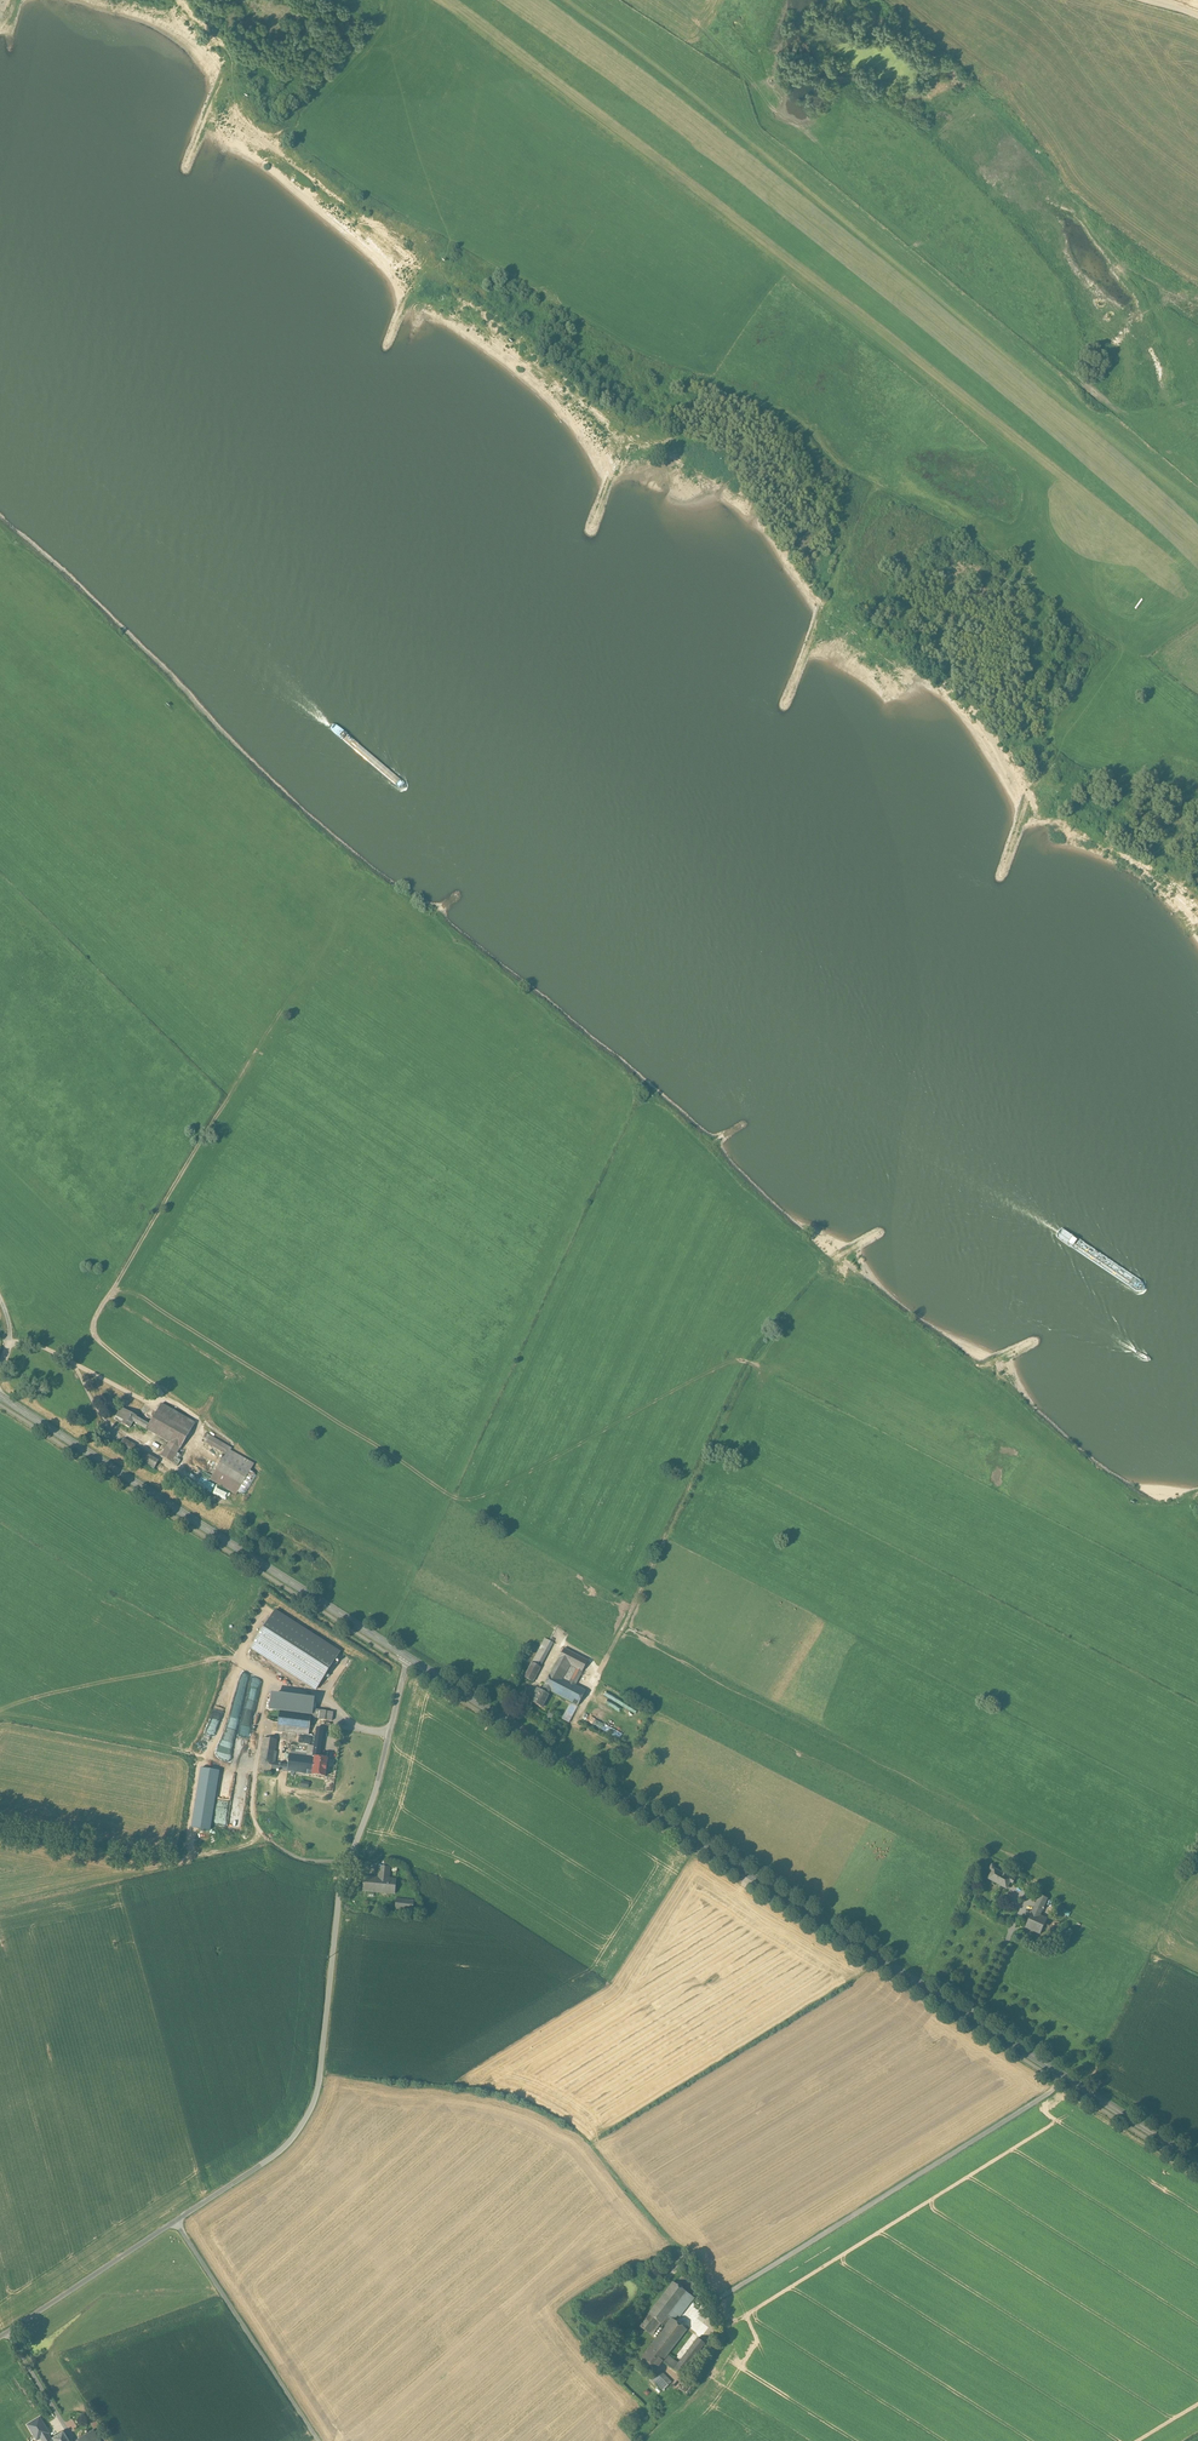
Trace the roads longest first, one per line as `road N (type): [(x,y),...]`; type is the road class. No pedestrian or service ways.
road 1 (secondary): [(1197,2162),(411,1659)]
road 2 (unclassified): [(411,1659),(342,1877),(309,2113),(278,2153),(176,2221)]
road 3 (track): [(7,1343),(65,1357),(154,1404),(162,1397),(94,1335),(93,1323),(216,1114)]
road 4 (secondary): [(411,1659),(0,1397)]
road 5 (unclassified): [(176,2221),(319,2440)]
road 6 (unclassified): [(176,2221),(0,2337)]

